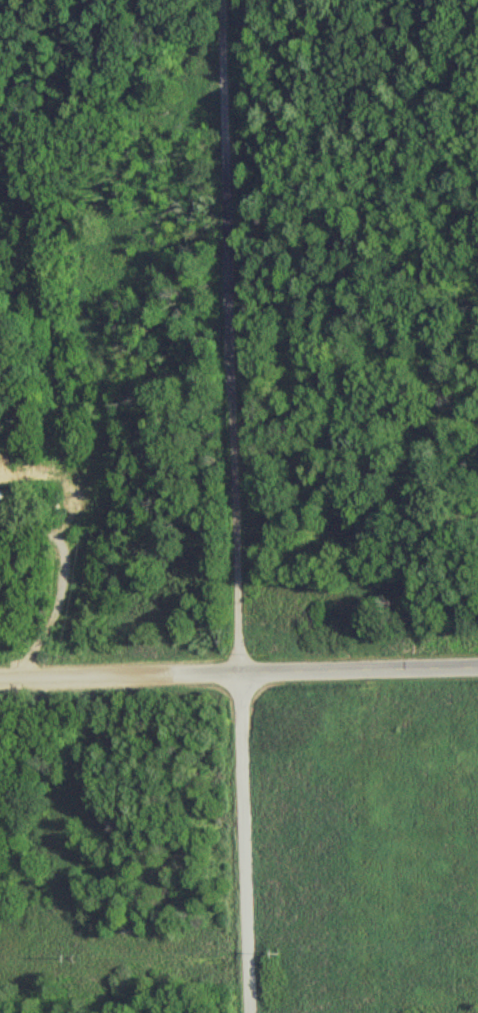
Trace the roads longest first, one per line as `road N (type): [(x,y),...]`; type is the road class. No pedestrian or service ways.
road 1 (residential): [(243,1012),(234,677)]
road 2 (residential): [(234,677),(477,669)]
road 3 (residential): [(0,681),(234,677)]

